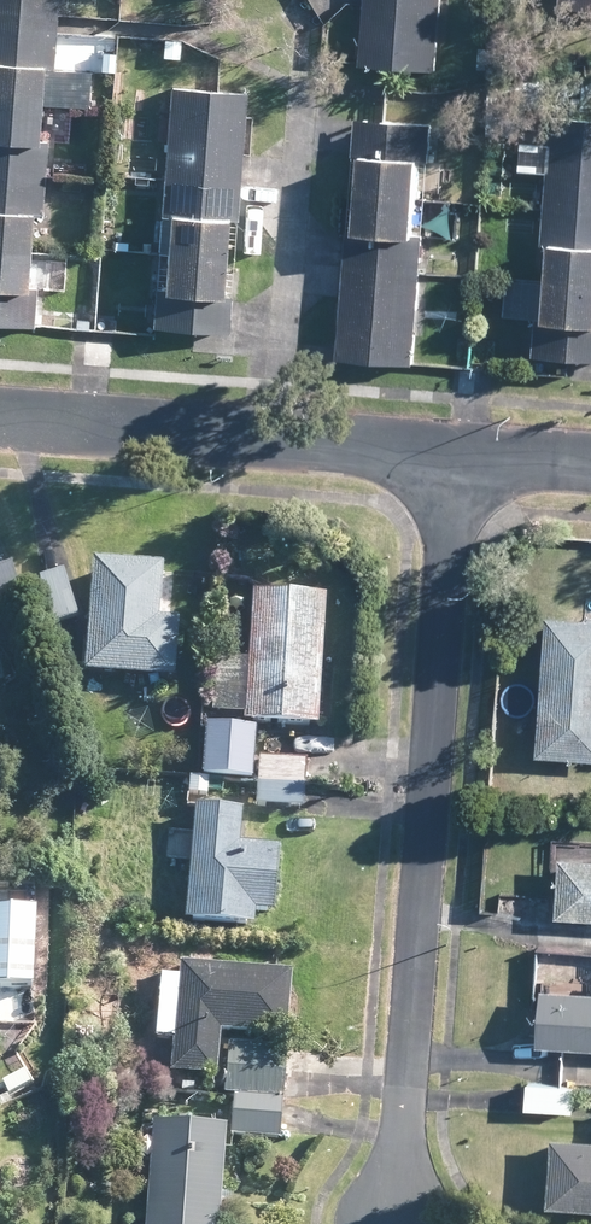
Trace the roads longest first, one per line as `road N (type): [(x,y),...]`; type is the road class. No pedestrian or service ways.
road 1 (residential): [(394,1223),(454,455)]
road 2 (residential): [(0,413),(454,455)]
road 3 (residential): [(454,455),(590,466)]

